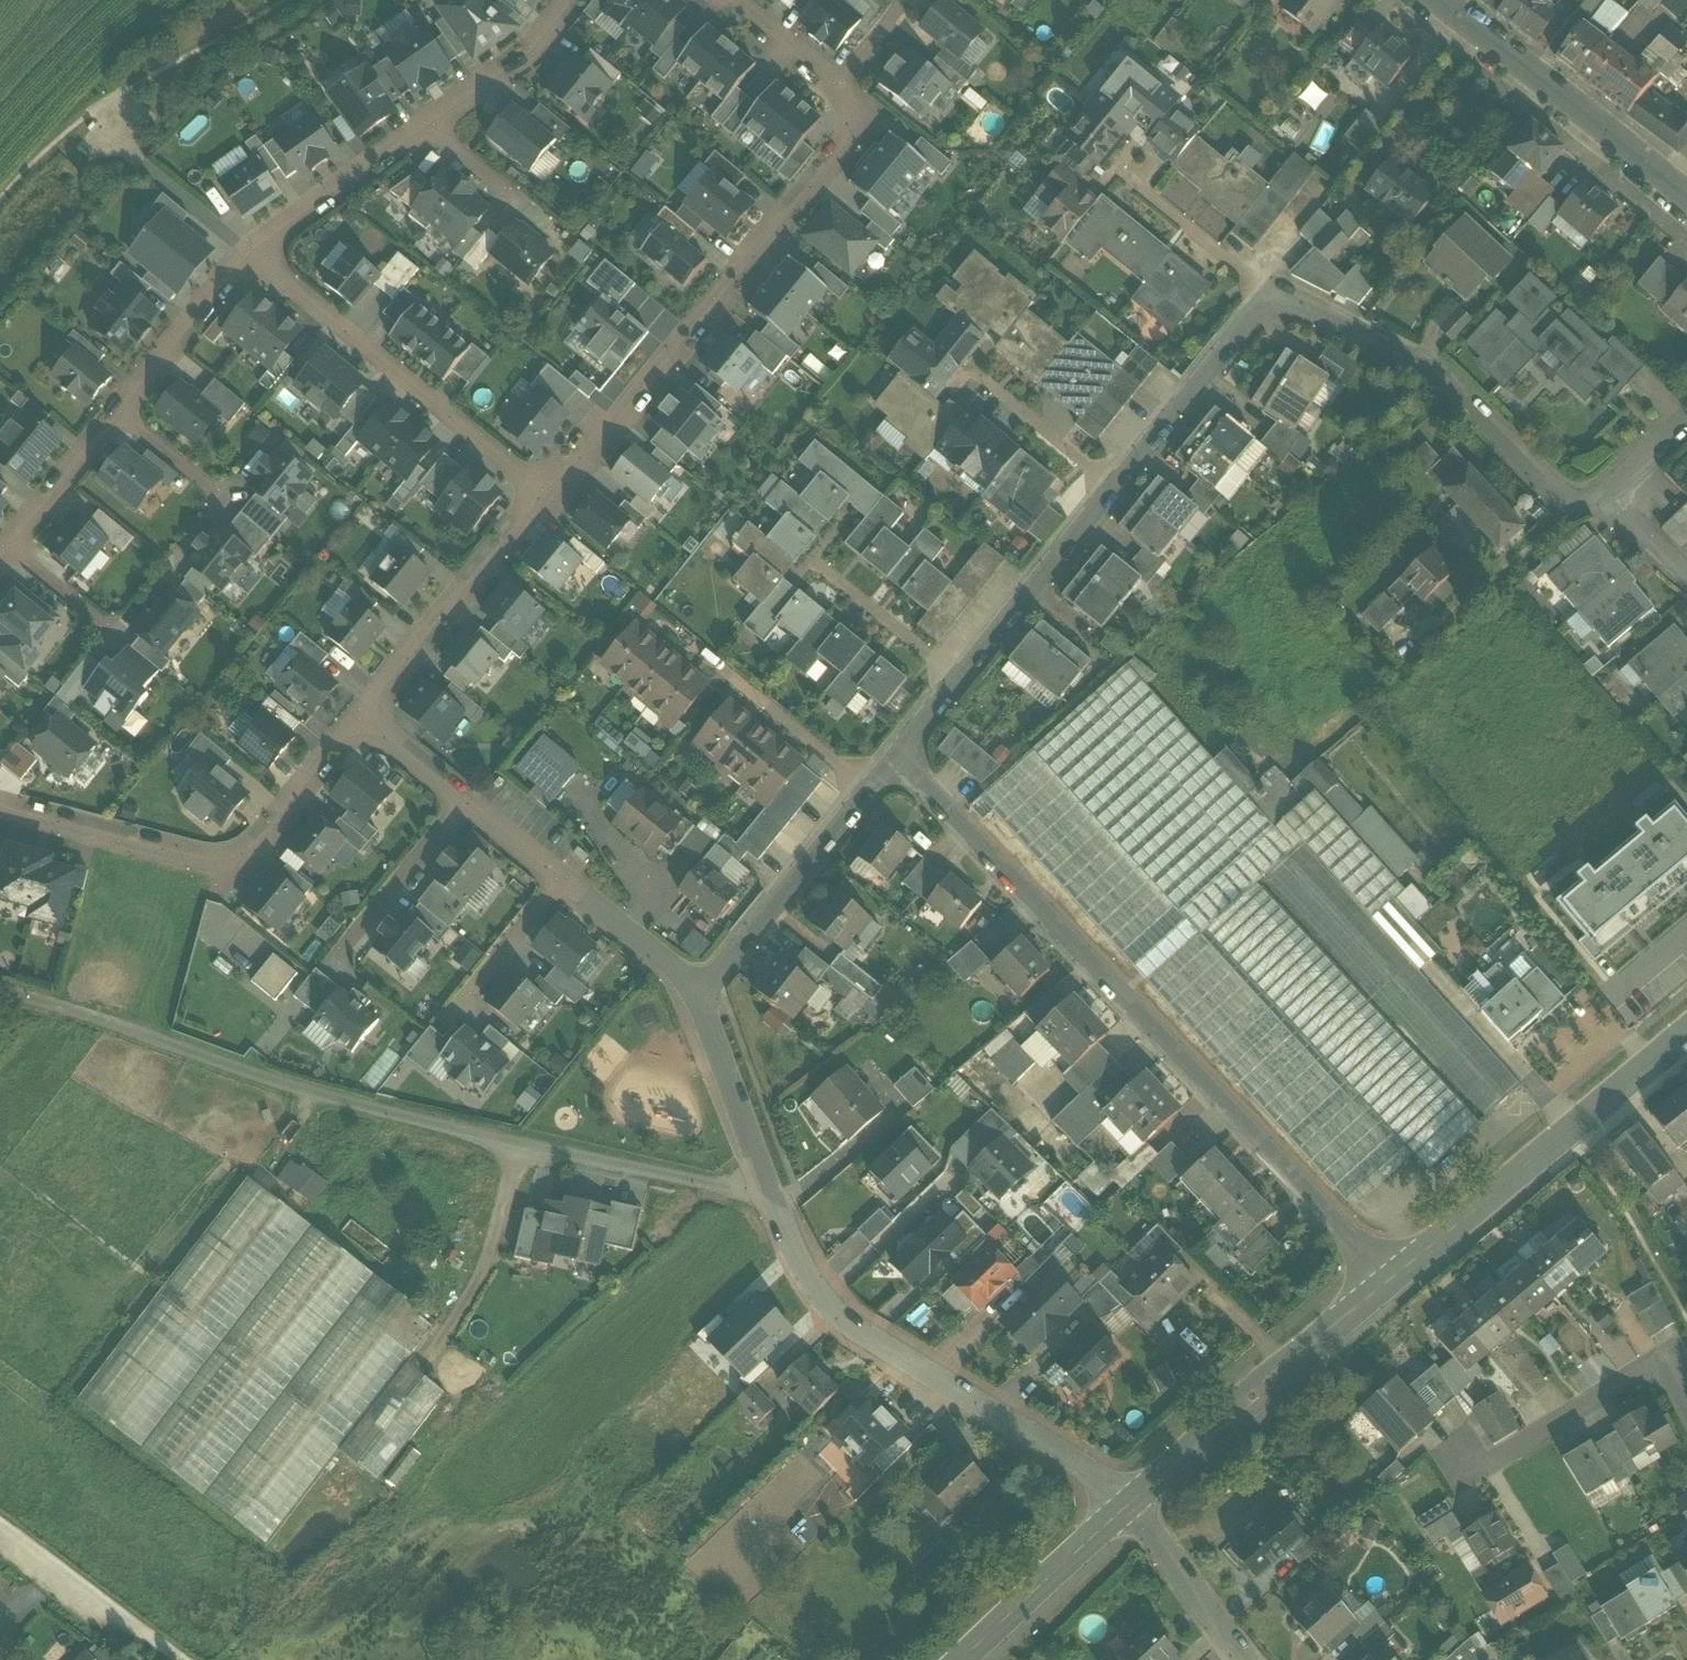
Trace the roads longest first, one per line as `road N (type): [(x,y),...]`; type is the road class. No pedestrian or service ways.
road 1 (residential): [(891,759),(1261,304),(1308,306),(1446,379),(1552,493),(1575,507),(1603,496),(1686,416)]
road 2 (unclassified): [(779,1204),(334,1100),(0,993)]
road 3 (residential): [(891,759),(1390,1280)]
road 4 (residential): [(836,88),(864,111),(611,432),(542,497)]
road 5 (residential): [(1129,1504),(837,1316),(779,1204)]
road 6 (residential): [(362,720),(236,859),(214,861),(0,805)]
road 7 (residential): [(696,991),(362,720)]
road 8 (secondary): [(1390,1280),(1686,1033)]
road 9 (residential): [(542,497),(248,257)]
road 10 (secondary): [(1129,1504),(1390,1280)]
road 11 (residential): [(1433,0),(1686,198)]
road 12 (residential): [(696,991),(891,759)]
road 13 (residential): [(542,497),(362,720)]
road 14 (residential): [(1686,1402),(1663,1357),(1488,1465),(1463,1454)]
road 15 (residential): [(779,1204),(696,991)]
road 16 (secondary): [(962,1659),(1129,1504)]
road 17 (residential): [(248,257),(429,126)]
road 18 (unclassified): [(0,1526),(174,1659)]
road 19 (residential): [(119,413),(248,257)]
road 20 (residential): [(429,126),(532,51),(573,0)]
road 21 (residential): [(1243,1659),(1129,1504)]
road 22 (residential): [(8,547),(119,413)]
road 23 (residential): [(728,0),(836,88)]
road 24 (residential): [(119,413),(215,493)]
road 25 (residential): [(8,547),(101,625)]

